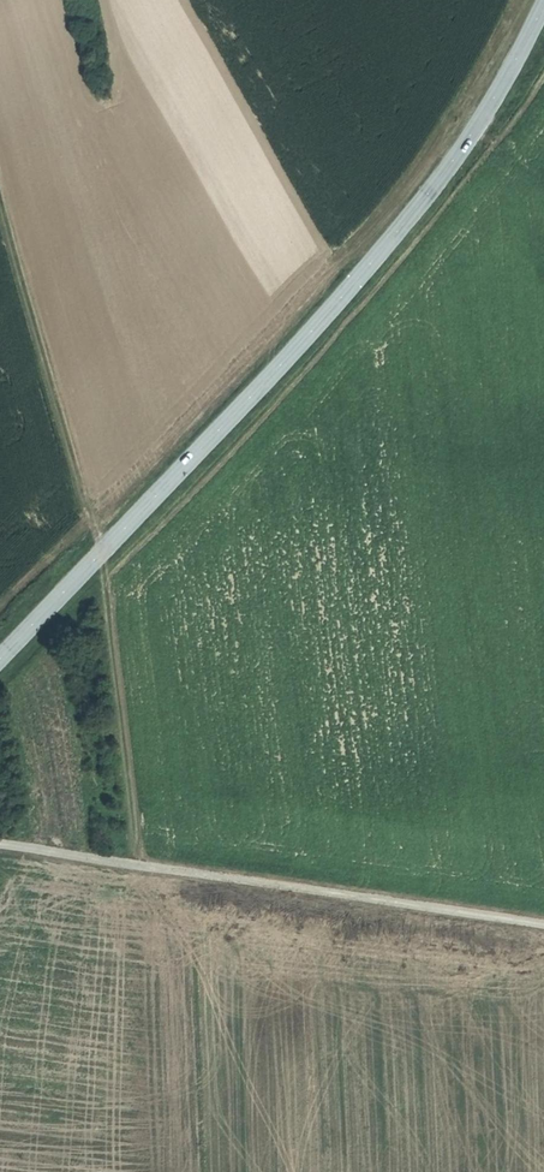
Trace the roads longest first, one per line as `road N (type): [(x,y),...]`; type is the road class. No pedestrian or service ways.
road 1 (tertiary): [(543,1),(472,136),(418,214),(0,660)]
road 2 (track): [(139,867),(104,548),(0,183)]
road 3 (track): [(0,845),(543,927)]

